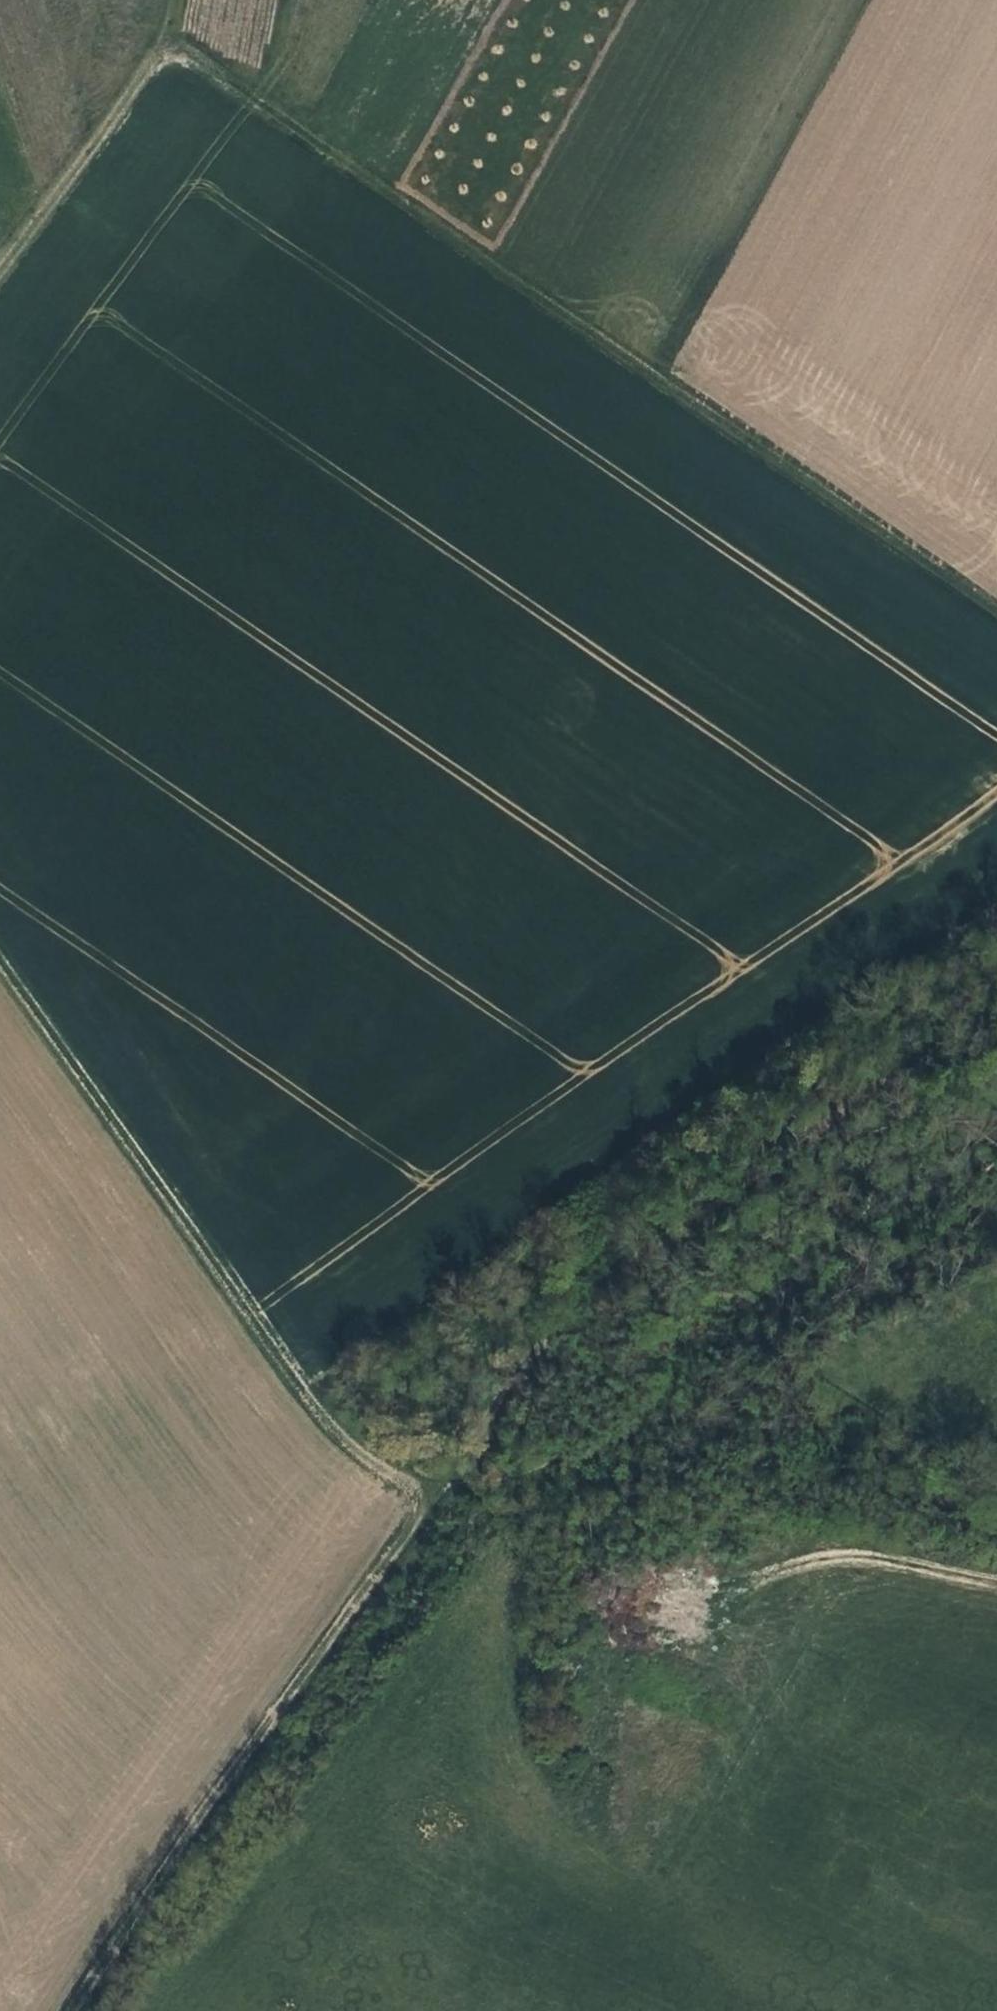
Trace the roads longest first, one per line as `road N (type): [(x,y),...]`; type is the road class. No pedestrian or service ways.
road 1 (track): [(0,961),(315,1409),(352,1447),(418,1492),(417,1525),(216,1789),(70,2010)]
road 2 (track): [(0,271),(152,68),(175,50),(213,66),(996,610)]
road 3 (track): [(996,979),(939,1053),(654,1250),(546,1344),(474,1463),(417,1515)]
road 4 (track): [(996,1580),(824,1555),(728,1592)]

